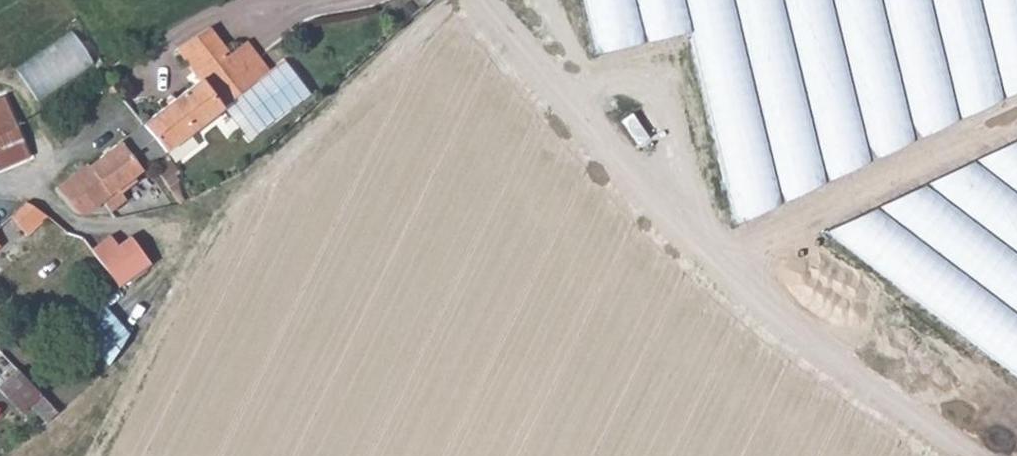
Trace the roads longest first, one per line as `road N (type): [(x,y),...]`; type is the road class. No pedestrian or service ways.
road 1 (unclassified): [(480,0),(653,197),(955,455)]

